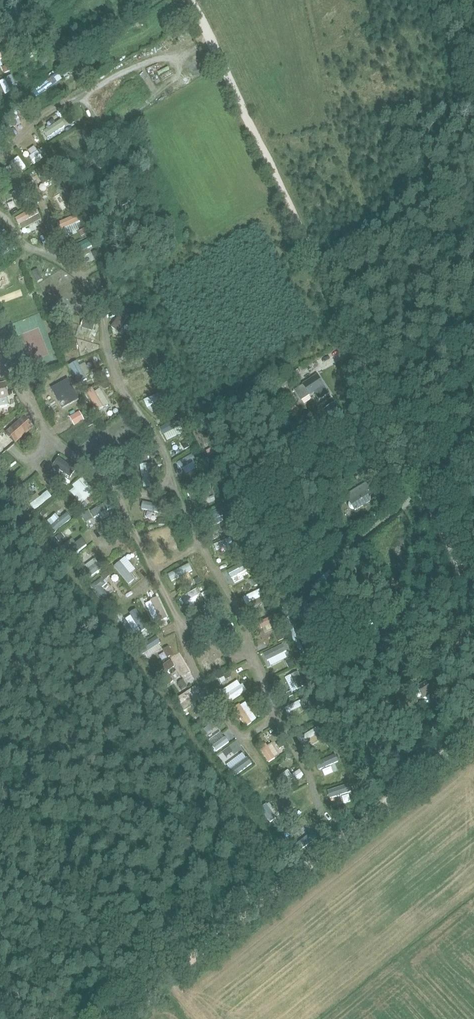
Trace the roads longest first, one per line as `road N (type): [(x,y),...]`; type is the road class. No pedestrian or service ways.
road 1 (unclassified): [(191,0),(473,593)]
road 2 (track): [(119,1018),(469,739)]

